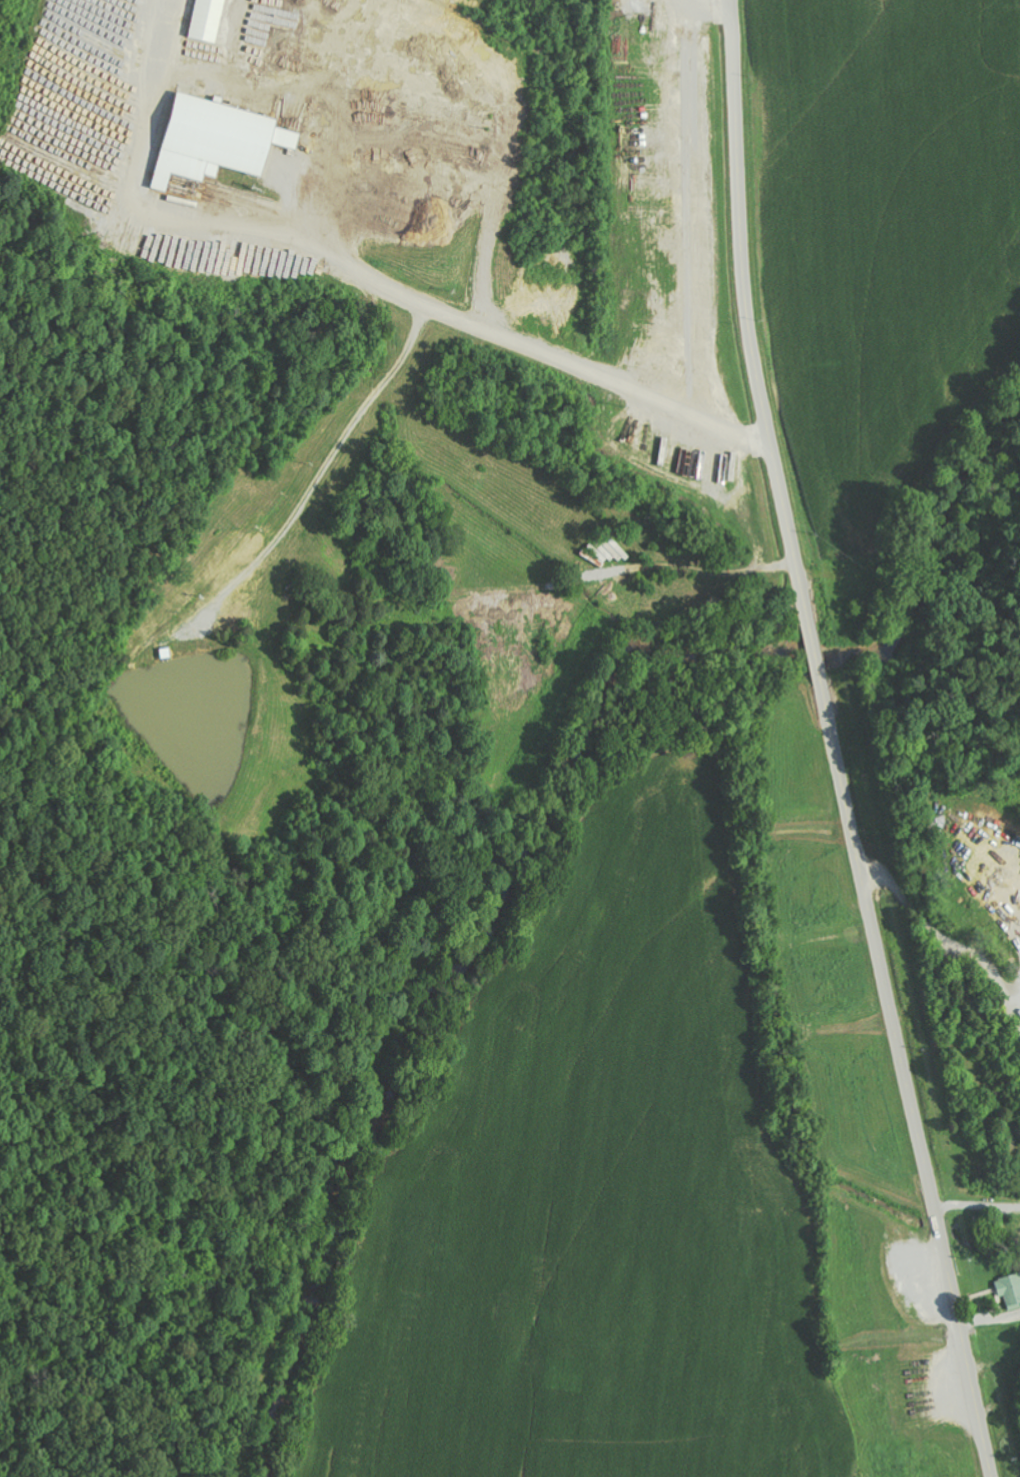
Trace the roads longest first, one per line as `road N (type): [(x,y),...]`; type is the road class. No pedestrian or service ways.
road 1 (secondary): [(992,1476),(750,336),(732,0)]

